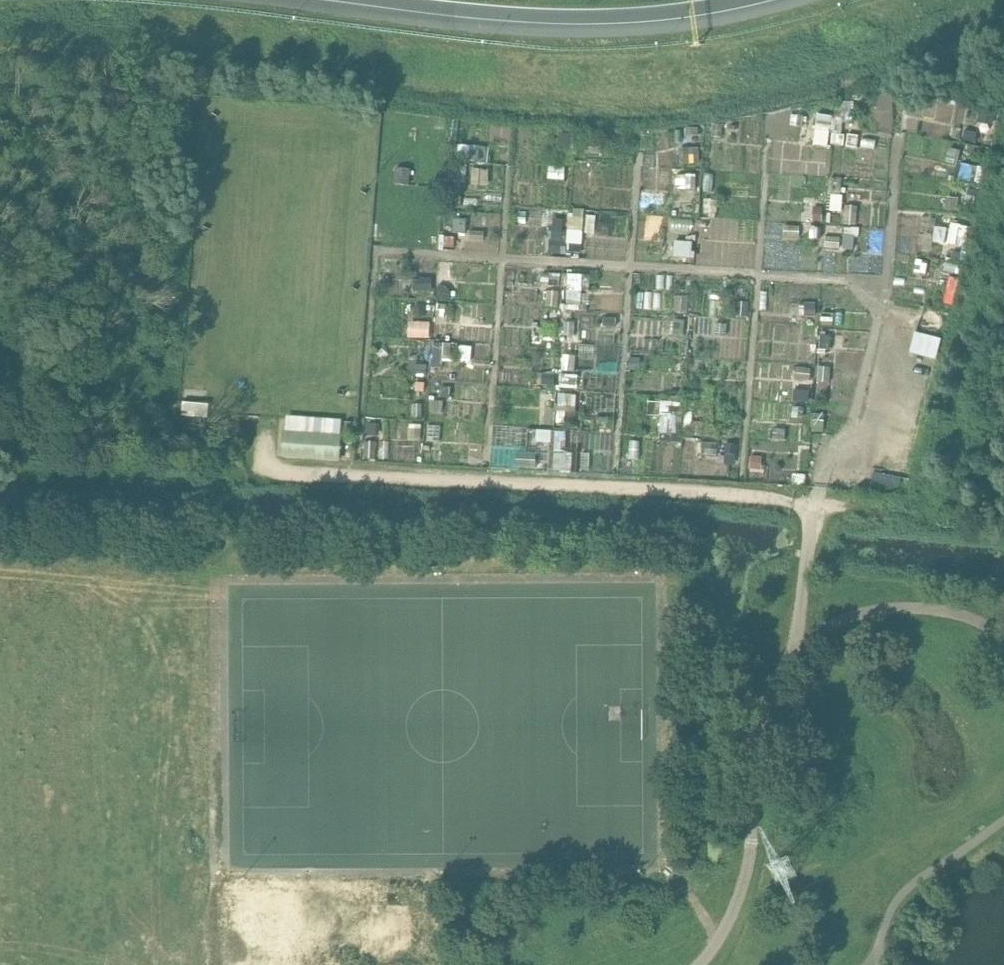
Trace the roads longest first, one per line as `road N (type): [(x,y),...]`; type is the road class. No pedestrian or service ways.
road 1 (track): [(816,504),(617,487),(24,468),(8,399)]
road 2 (motorway): [(363,0),(607,20),(746,0)]
road 3 (residential): [(698,964),(744,879),(762,707),(799,647)]

